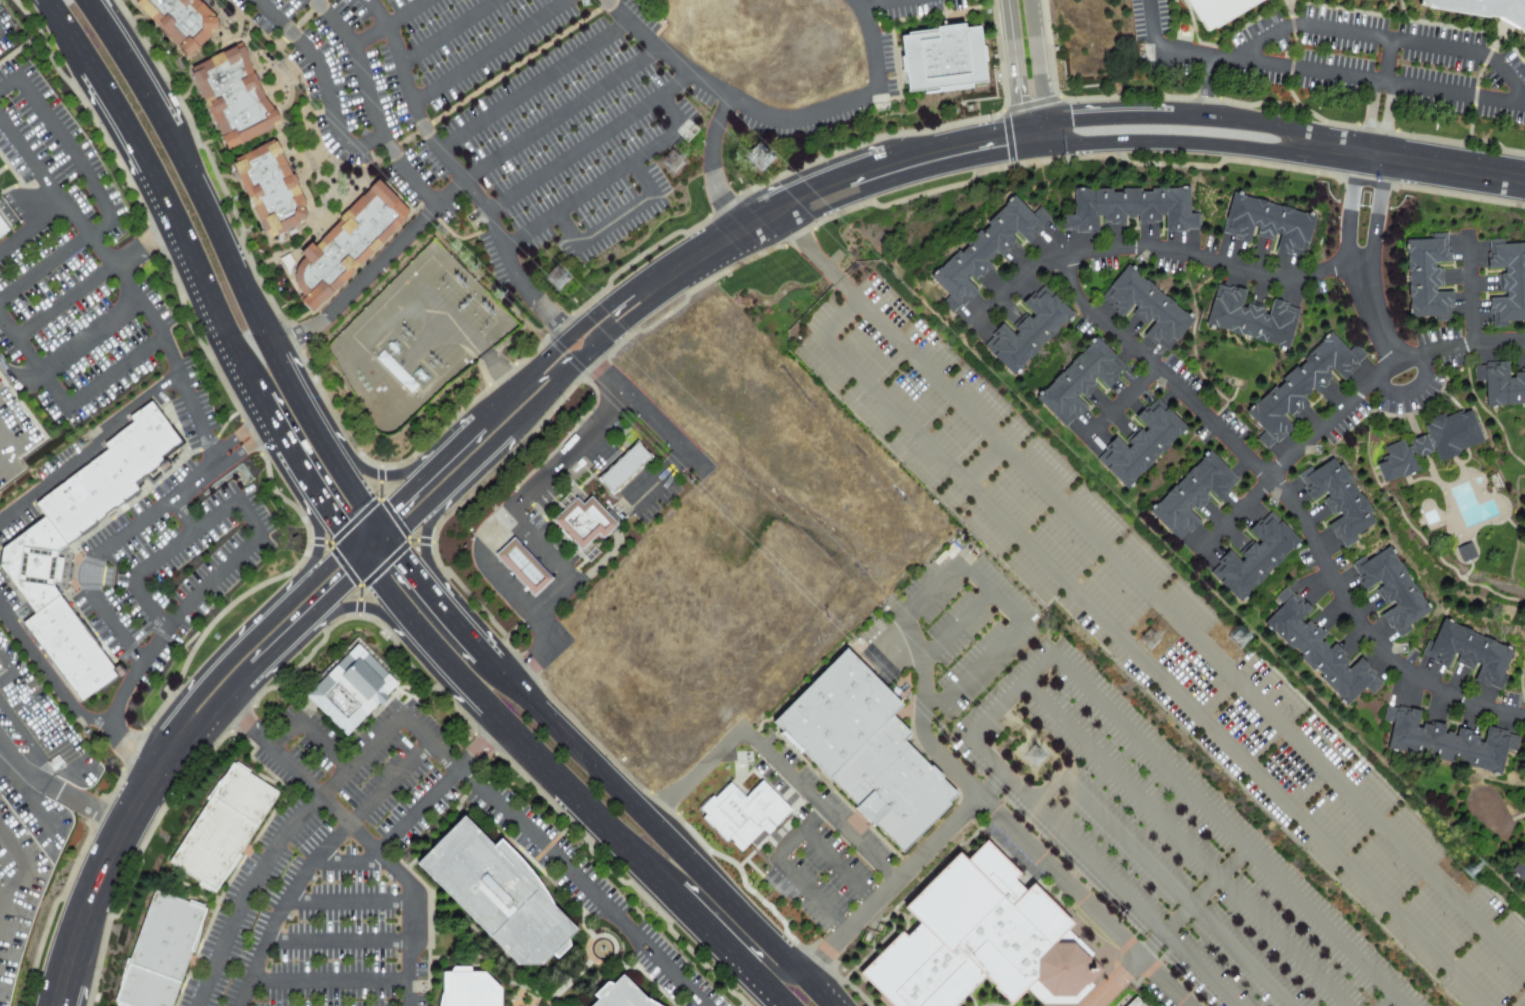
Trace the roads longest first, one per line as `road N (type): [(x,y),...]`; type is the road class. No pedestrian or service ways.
road 1 (secondary): [(847,1005),(501,656)]
road 2 (secondary): [(497,734),(762,1005)]
road 3 (tertiary): [(664,280),(628,283),(598,305),(379,509)]
road 4 (tertiary): [(403,541),(650,312),(664,280)]
road 5 (secondary): [(90,66),(249,400)]
road 6 (tertiary): [(664,280),(822,195),(1003,142)]
road 7 (tertiary): [(1306,146),(1285,123),(1160,112),(1022,124),(1003,142)]
road 8 (tertiary): [(1003,142),(1025,155),(1160,150),(1280,161),(1306,146)]
road 9 (tertiary): [(58,1005),(107,866),(173,749)]
road 10 (secondary): [(281,346),(176,125)]
road 11 (tertiary): [(1306,146),(1524,181)]
road 12 (tertiary): [(291,593),(177,711),(173,749)]
road 13 (secondary): [(650,894),(702,910),(768,968),(795,975),(811,968)]
road 14 (tertiary): [(1005,0),(1025,155)]
road 15 (secondary): [(176,125),(153,83),(116,48),(85,0)]
road 16 (tertiary): [(1048,153),(1029,0)]
road 17 (secondary): [(501,656),(403,541)]
road 18 (secondary): [(406,633),(497,734)]

